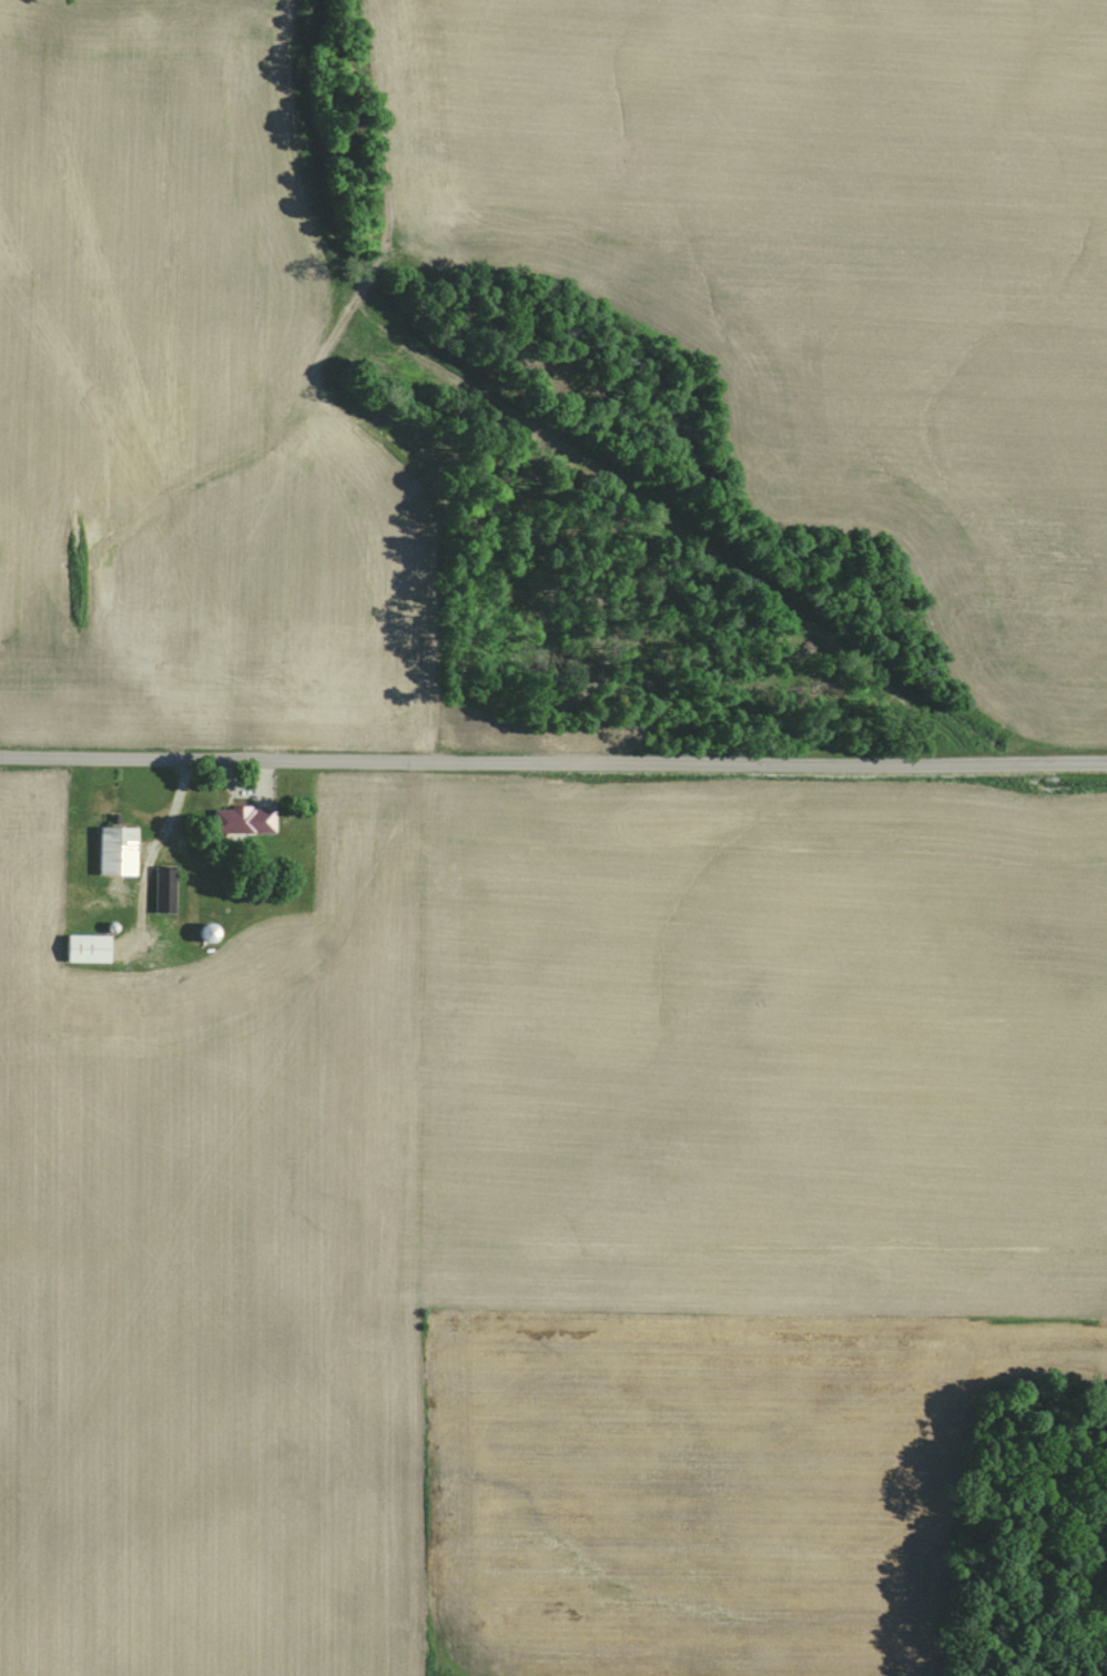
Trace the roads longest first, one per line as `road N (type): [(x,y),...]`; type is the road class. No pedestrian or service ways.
road 1 (residential): [(0,759),(1106,765)]

